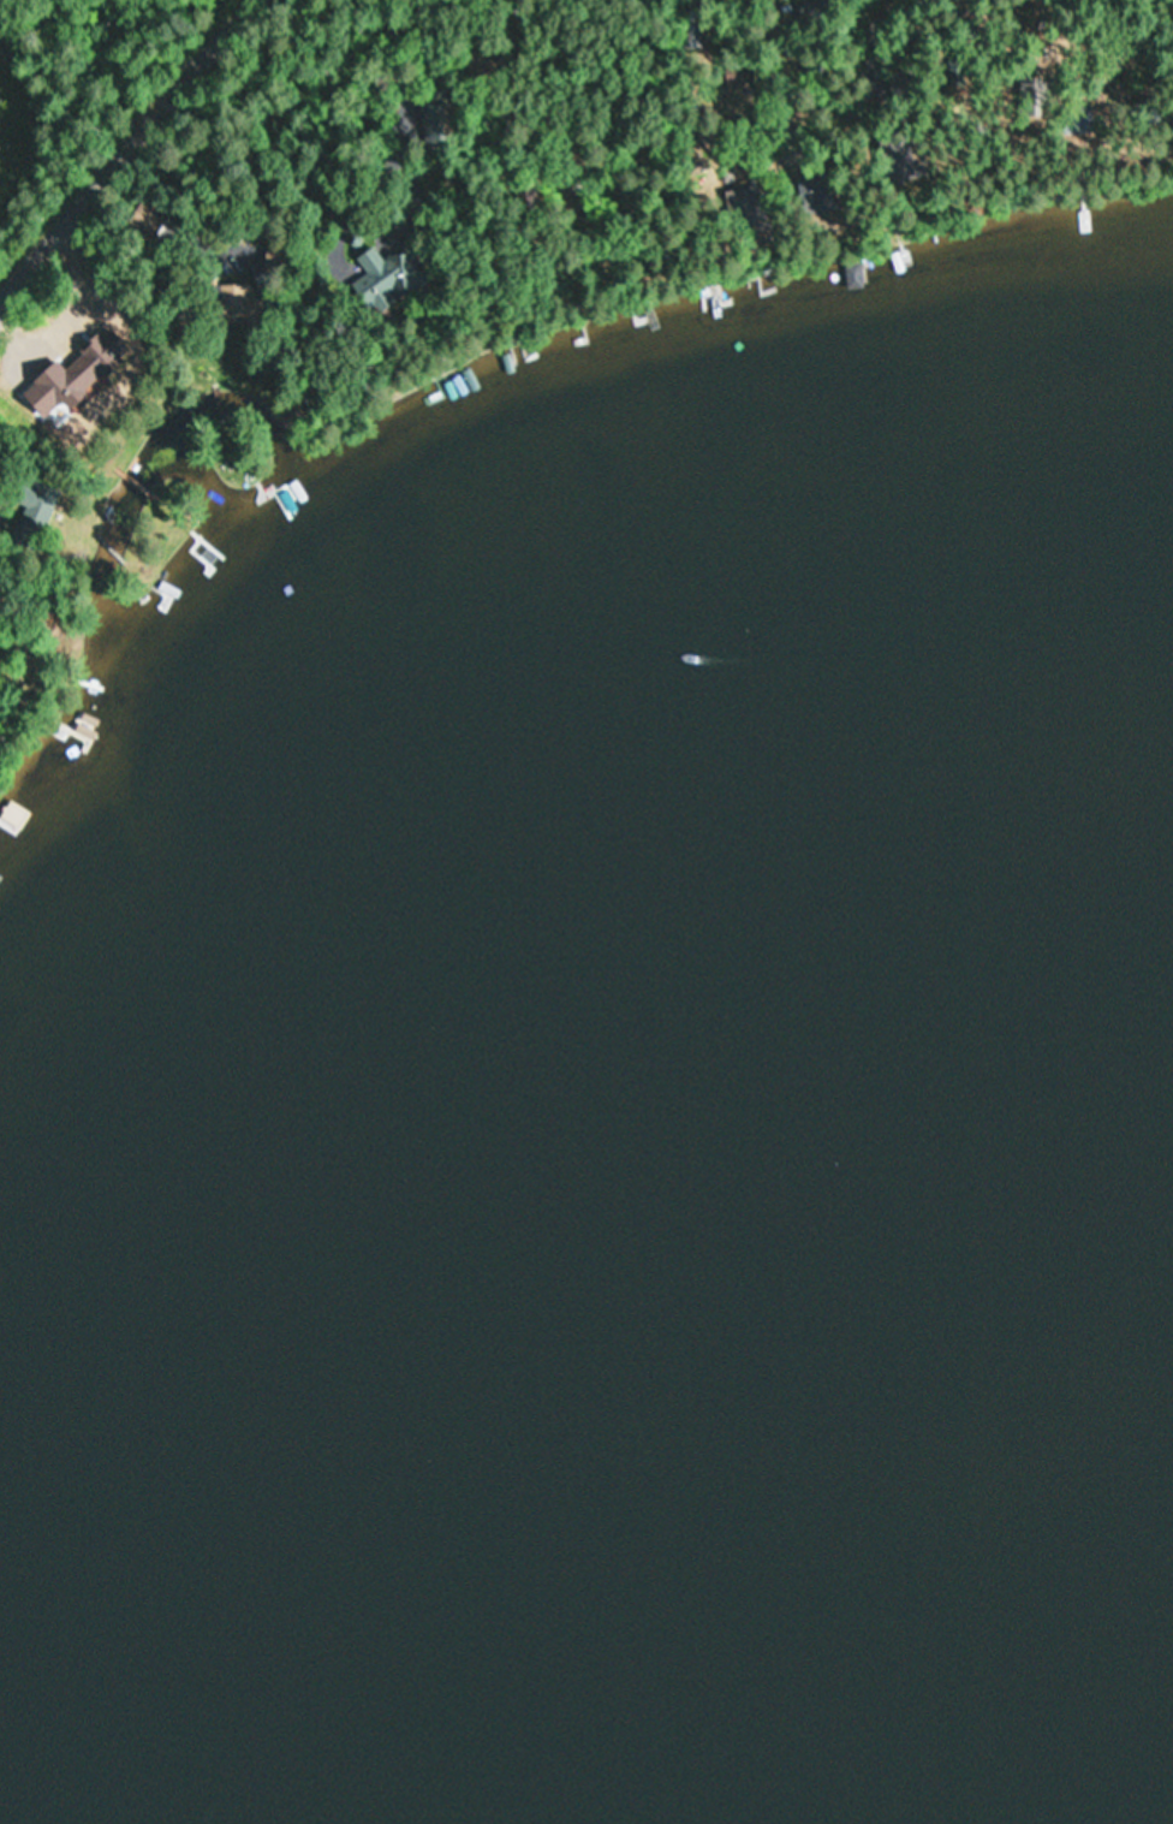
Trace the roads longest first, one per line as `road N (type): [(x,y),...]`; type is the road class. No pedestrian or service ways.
road 1 (residential): [(0,291),(242,0)]

